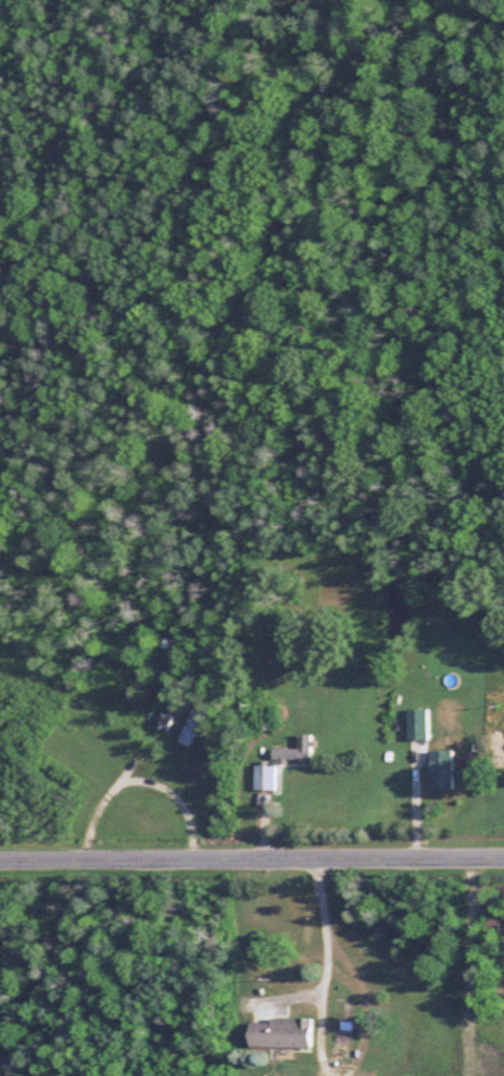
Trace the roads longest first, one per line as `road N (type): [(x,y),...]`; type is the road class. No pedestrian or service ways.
road 1 (residential): [(503,857),(0,859)]

